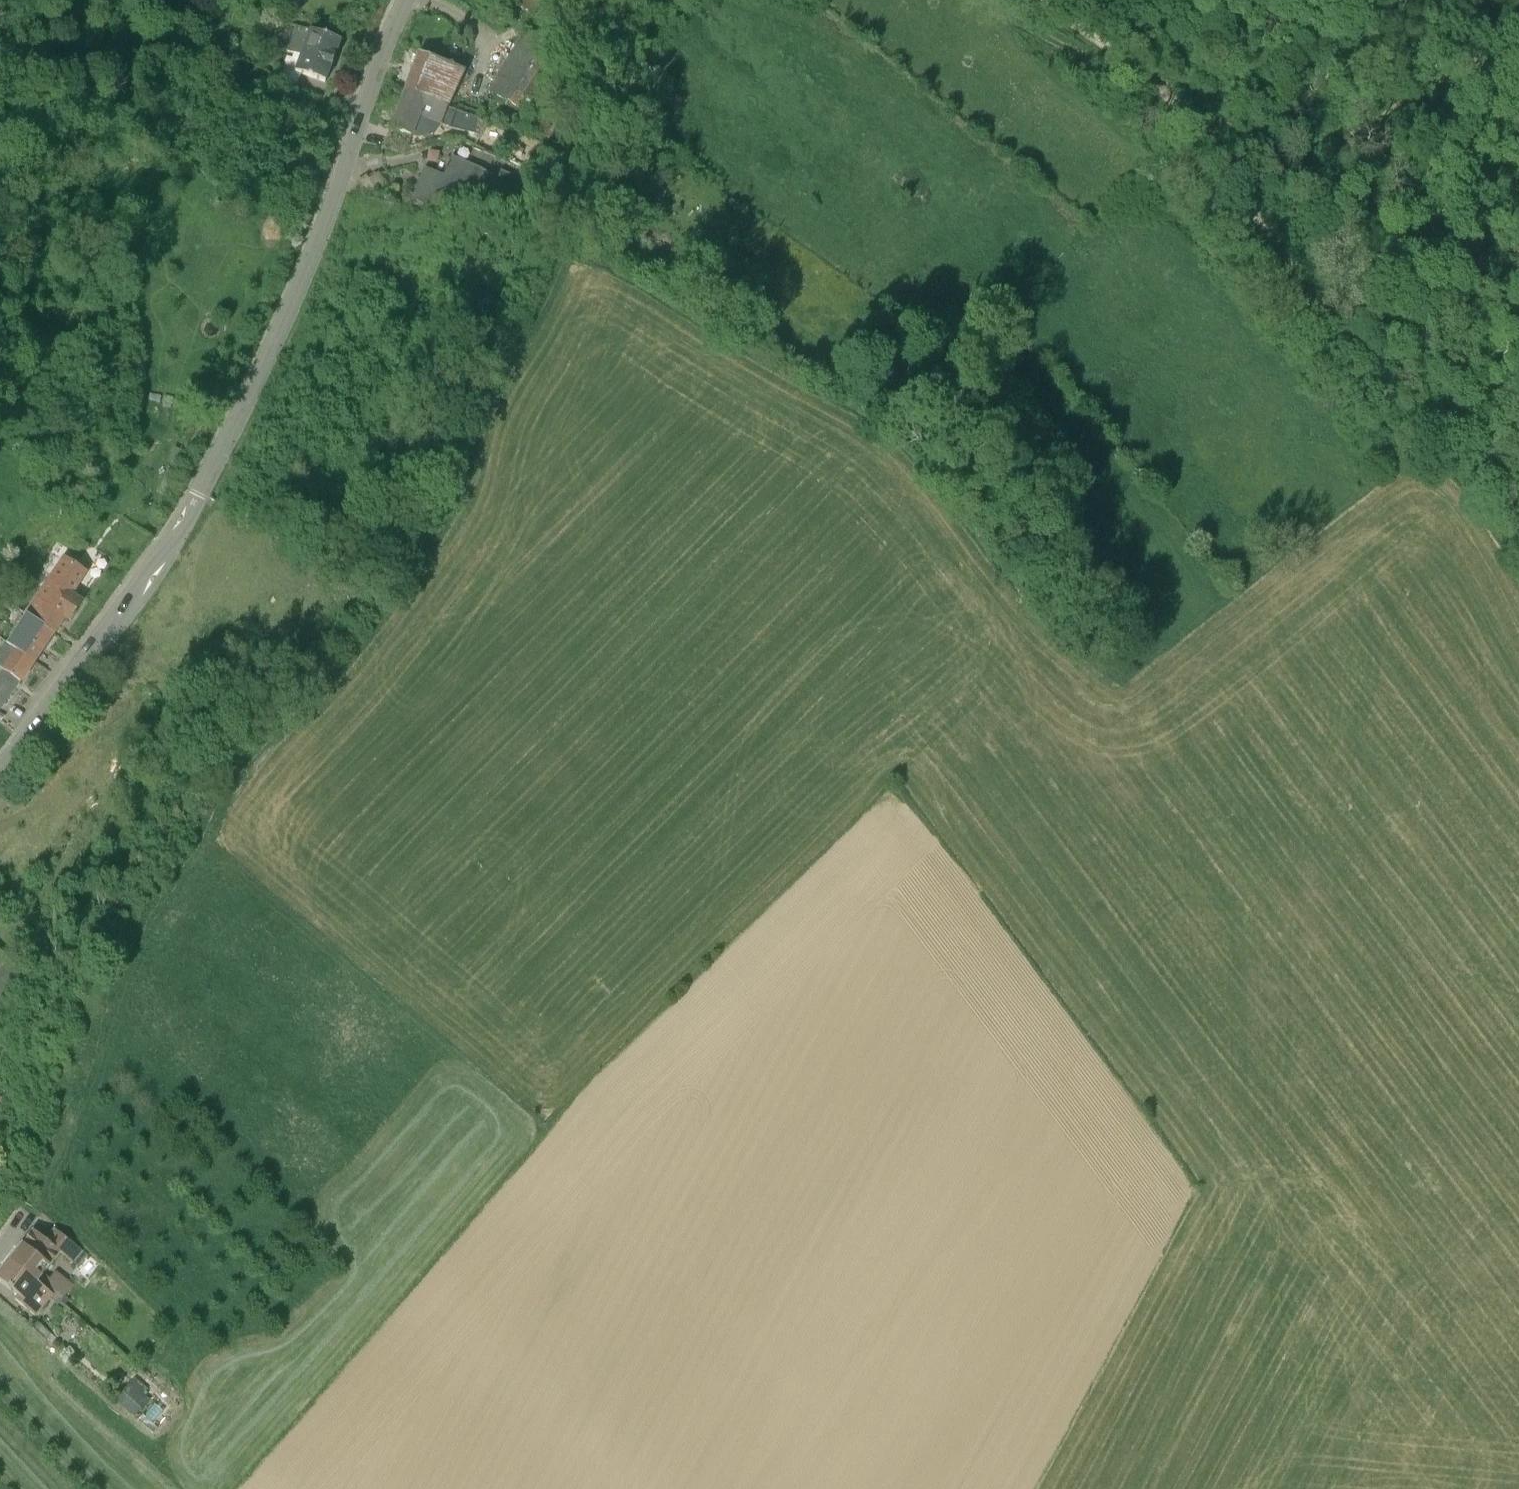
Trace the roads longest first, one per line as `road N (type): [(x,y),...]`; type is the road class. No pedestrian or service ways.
road 1 (unclassified): [(0,775),(187,517),(306,271),(406,0)]
road 2 (track): [(1518,506),(1475,441),(1381,382),(1344,323),(1278,253),(1210,138),(1165,96)]
road 3 (track): [(1165,96),(1046,0)]

